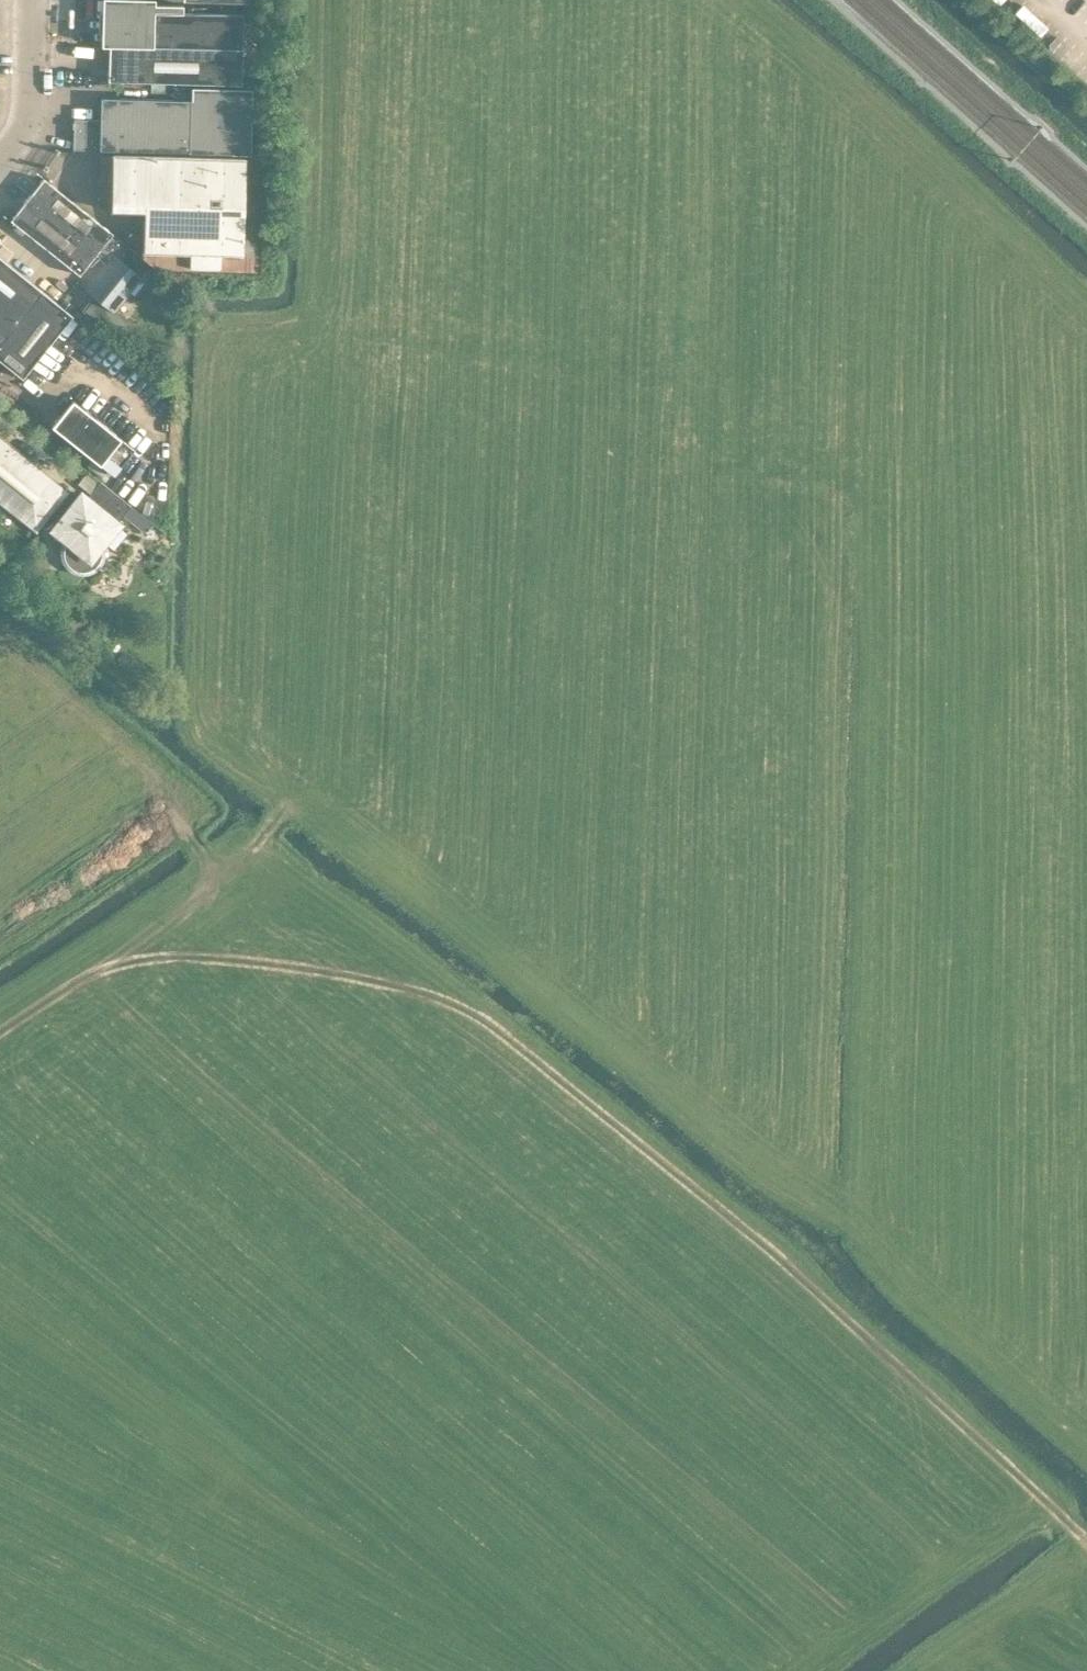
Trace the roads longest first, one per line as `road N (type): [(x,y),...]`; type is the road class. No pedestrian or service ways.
road 1 (track): [(1086,1540),(853,1321),(487,1022),(414,991),(218,959),(100,972),(0,1032)]
road 2 (track): [(1086,1463),(896,1290),(857,1237),(816,1216),(293,802),(213,900),(100,972)]

